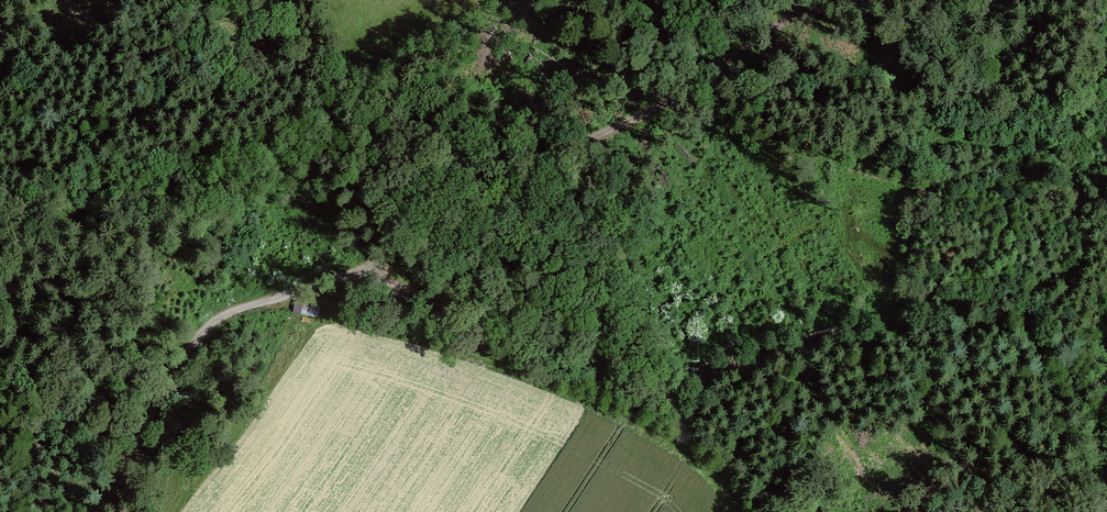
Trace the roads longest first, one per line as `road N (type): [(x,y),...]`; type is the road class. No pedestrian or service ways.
road 1 (track): [(88,511),(209,326),(376,267),(467,317),(689,396)]
road 2 (track): [(376,267),(776,25),(890,0)]

